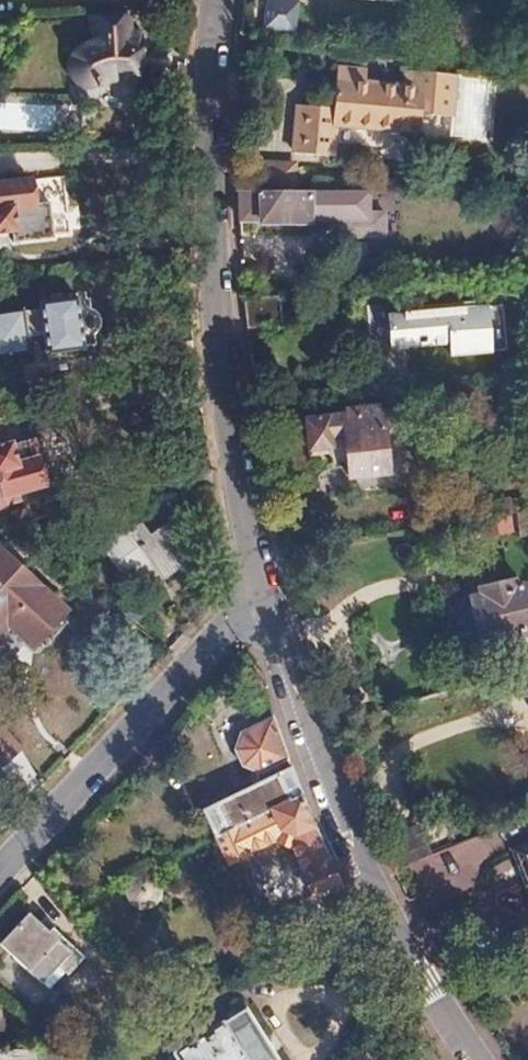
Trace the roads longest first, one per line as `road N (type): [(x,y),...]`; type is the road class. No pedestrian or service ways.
road 1 (residential): [(219,0),(212,172),(218,302),(262,596)]
road 2 (residential): [(262,596),(307,741),(370,881),(478,1059)]
road 3 (residential): [(262,596),(0,864)]

